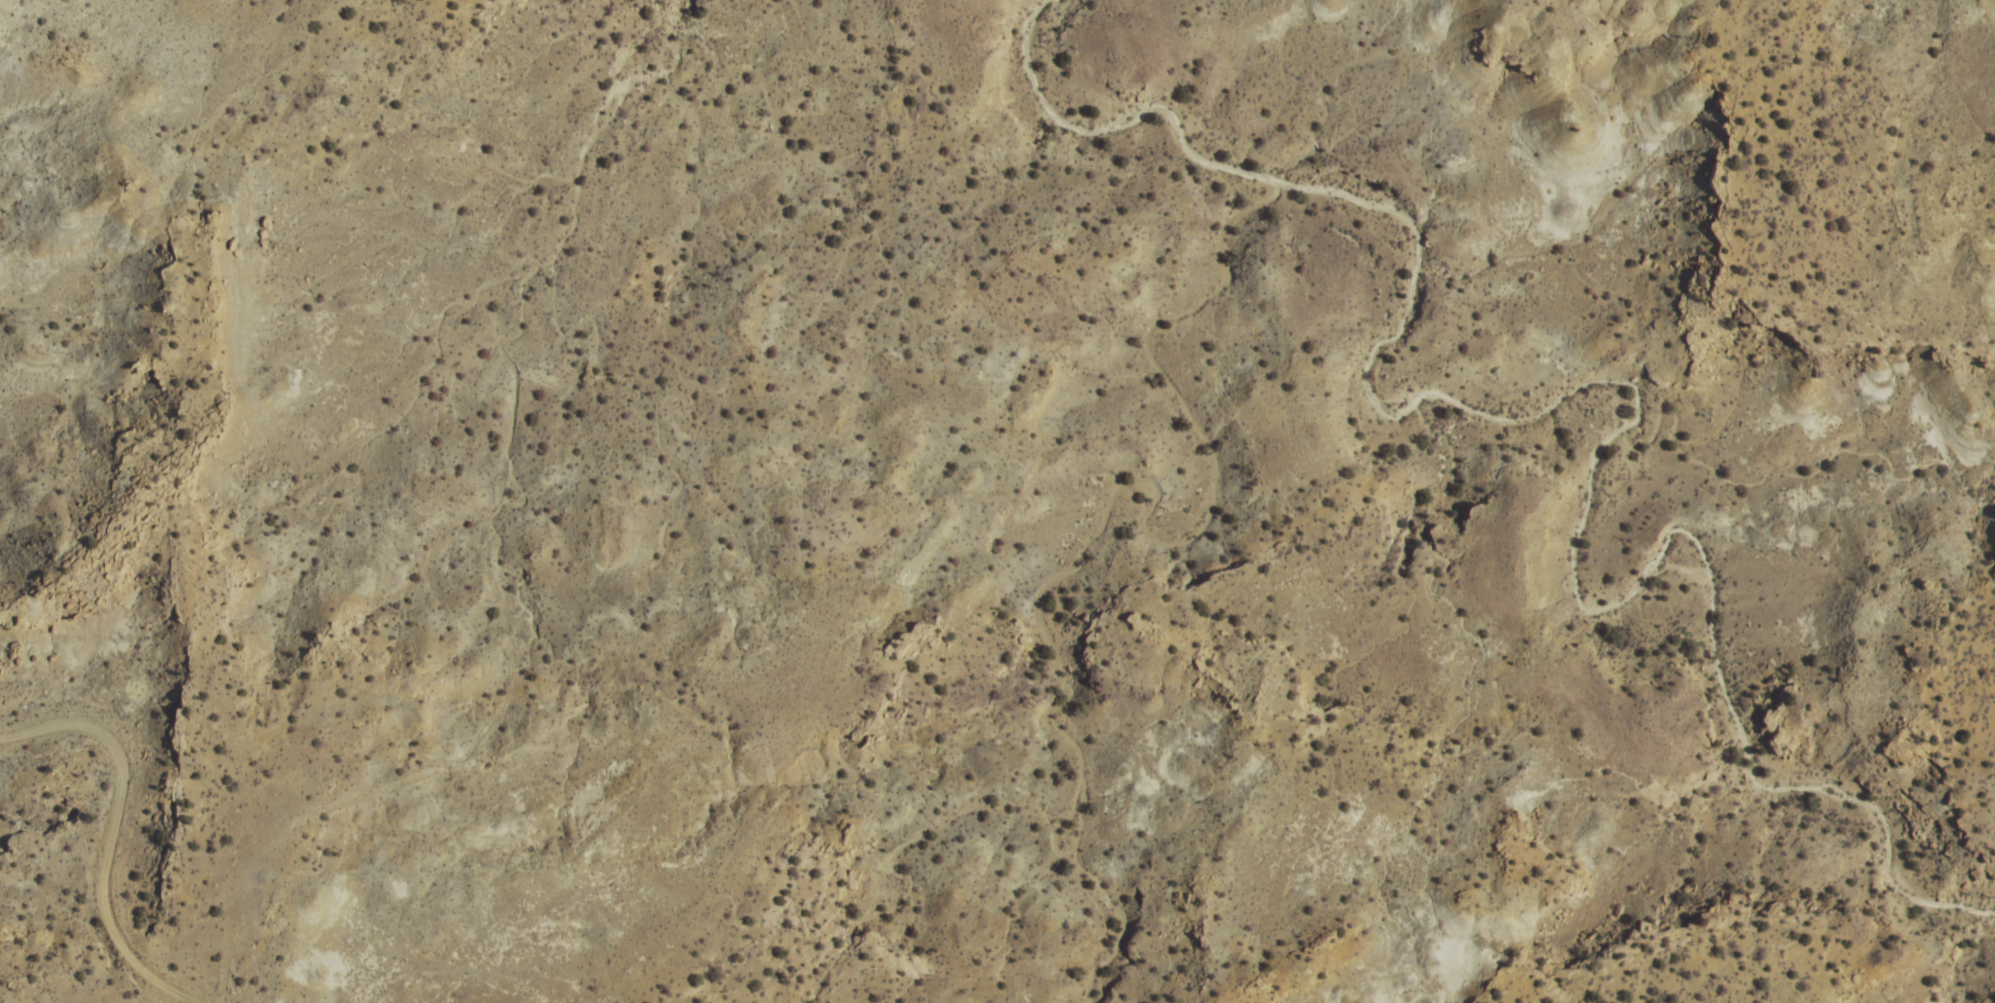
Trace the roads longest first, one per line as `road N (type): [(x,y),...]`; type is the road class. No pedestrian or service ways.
road 1 (residential): [(219,1002),(221,900),(295,793),(434,738),(480,290),(574,117),(808,17)]

